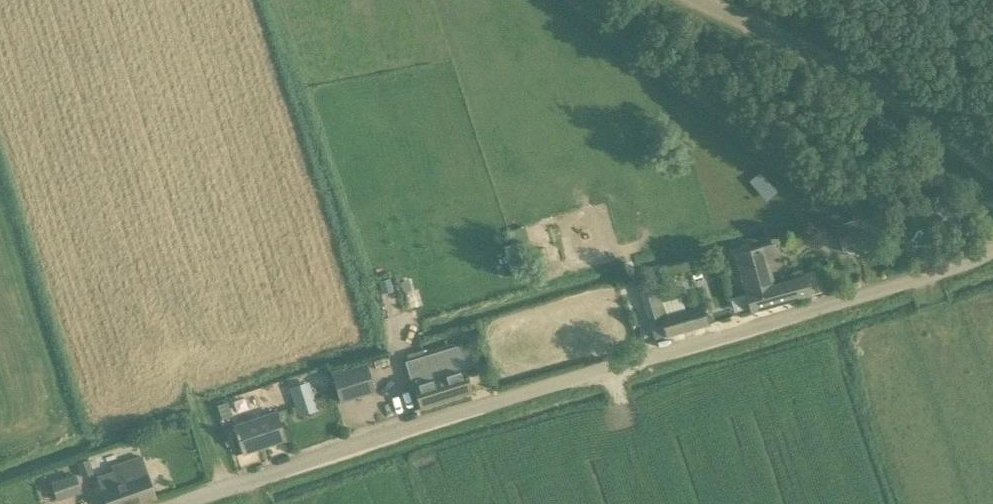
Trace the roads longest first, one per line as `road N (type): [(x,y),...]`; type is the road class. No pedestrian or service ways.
road 1 (unclassified): [(192,503),(967,267),(992,250)]
road 2 (unclassified): [(992,170),(861,86),(685,0)]

